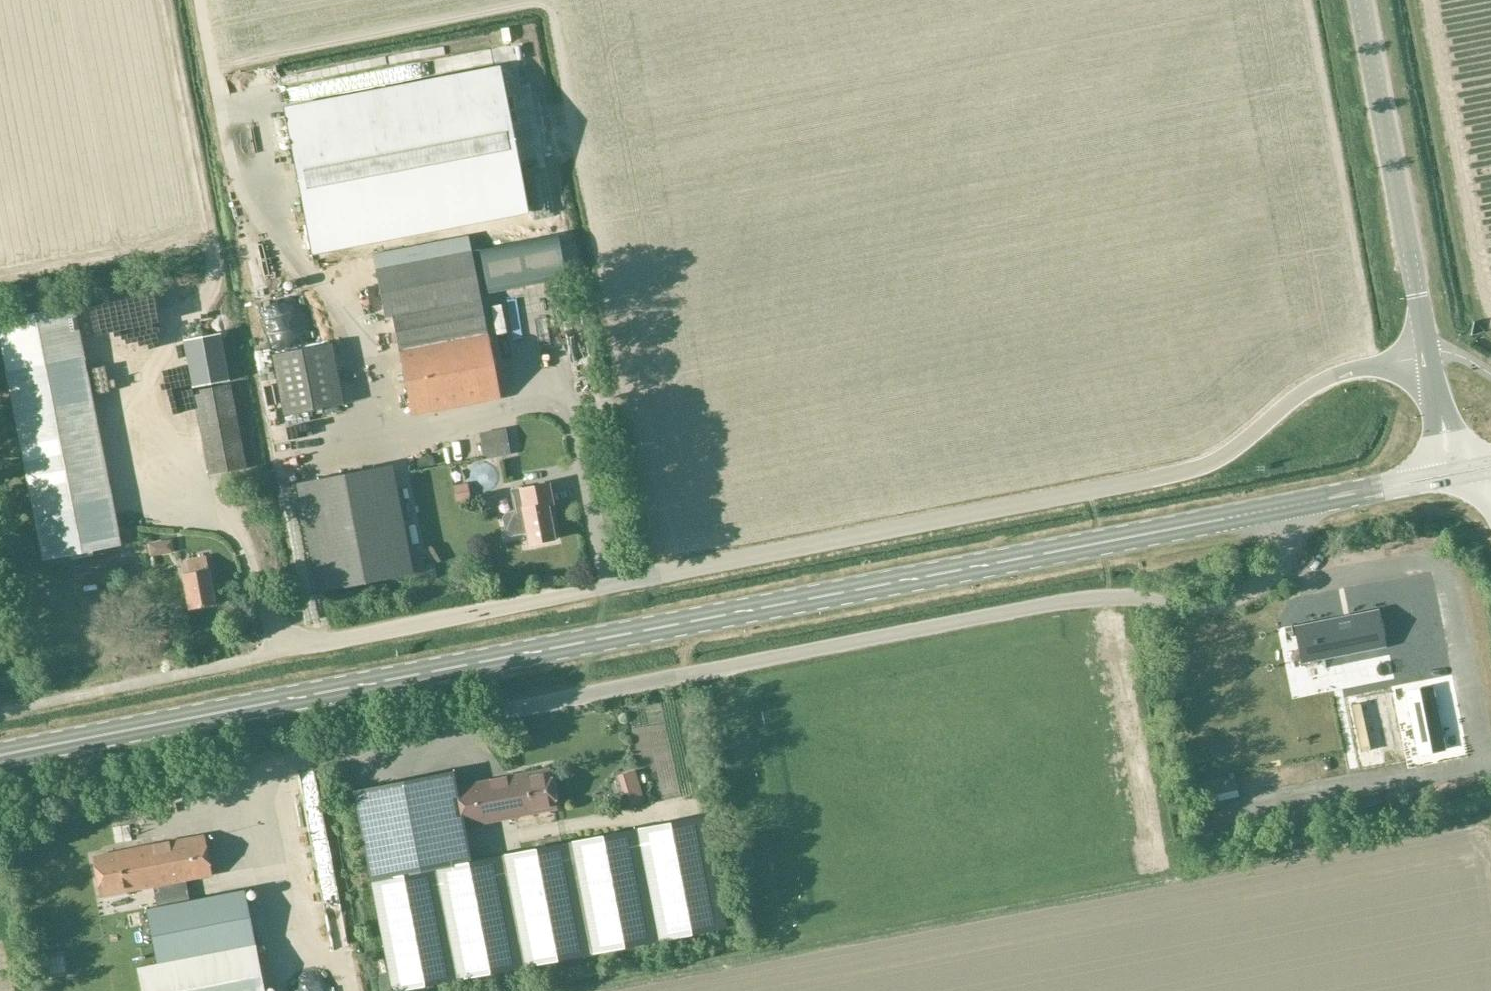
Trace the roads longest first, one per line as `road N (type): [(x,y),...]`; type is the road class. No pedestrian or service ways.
road 1 (secondary): [(0,756),(1276,509)]
road 2 (unclassified): [(244,662),(1189,471),(1232,451),(1324,380),(1428,357)]
road 3 (unclassified): [(1276,509),(1276,566),(1256,588),(1215,608),(1127,597),(1067,601),(327,754)]
road 4 (tertiary): [(1428,357),(1360,0)]
road 5 (track): [(211,256),(162,0)]
road 6 (secondary): [(1276,509),(1434,479)]

